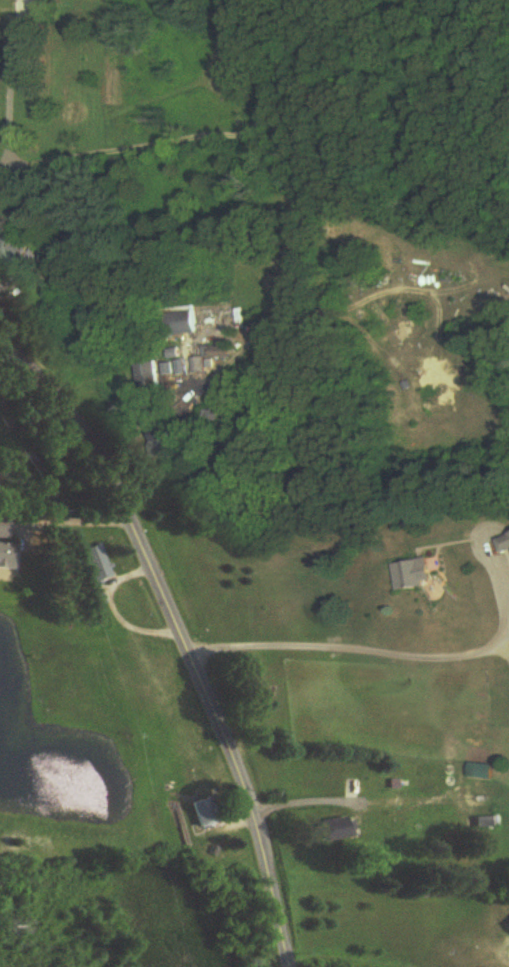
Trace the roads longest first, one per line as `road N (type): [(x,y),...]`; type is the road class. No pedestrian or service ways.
road 1 (residential): [(292,966),(245,783),(134,524),(94,450),(0,338)]
road 2 (residential): [(275,0),(265,97),(251,128),(0,173)]

